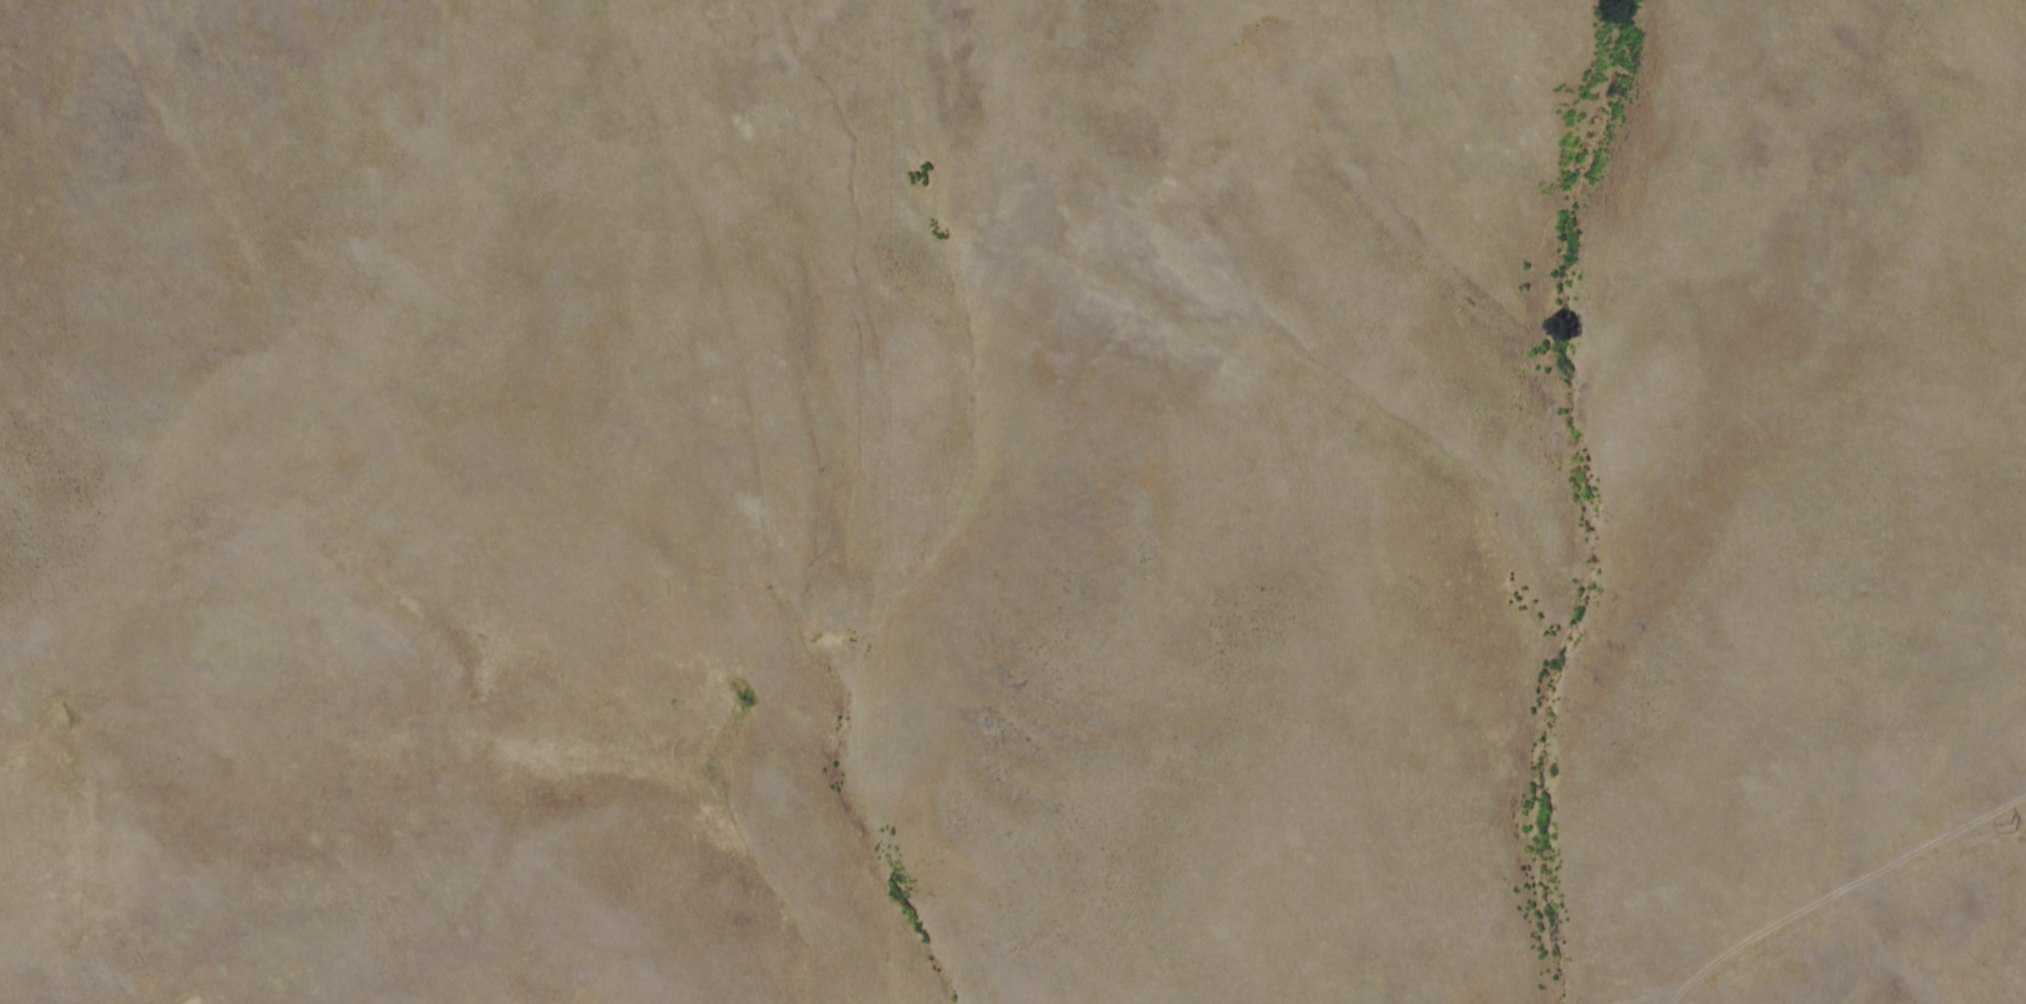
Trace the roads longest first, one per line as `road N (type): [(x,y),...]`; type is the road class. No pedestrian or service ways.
road 1 (track): [(2025,795),(1787,915),(1698,970),(1668,1003)]

